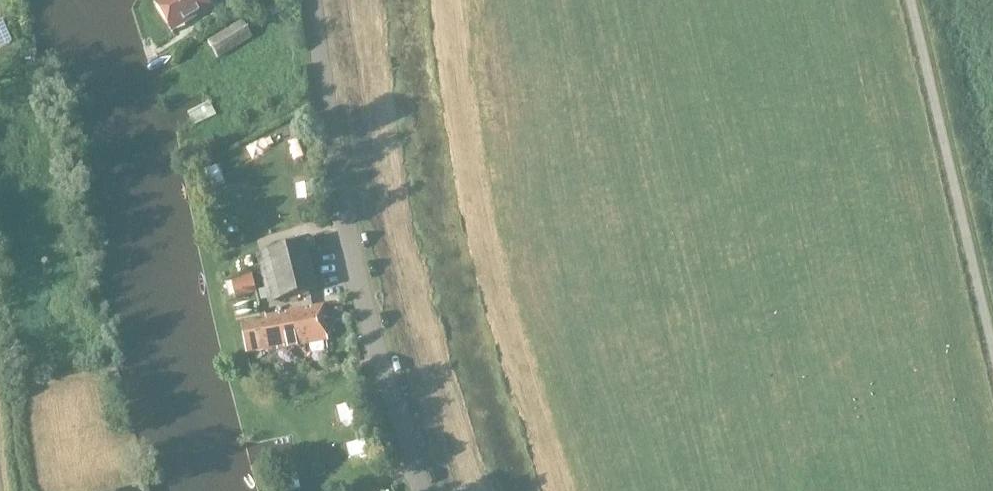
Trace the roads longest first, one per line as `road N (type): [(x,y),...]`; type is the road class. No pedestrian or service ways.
road 1 (tertiary): [(421,490),(346,235),(312,0)]

